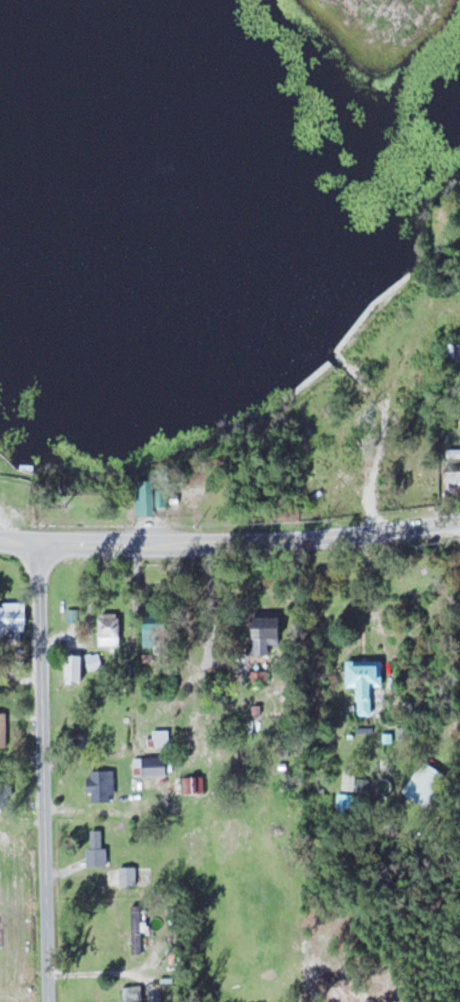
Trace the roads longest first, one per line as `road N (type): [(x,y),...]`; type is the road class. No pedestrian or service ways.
road 1 (tertiary): [(47,1001),(44,541)]
road 2 (secondary): [(44,541),(305,537),(459,519)]

